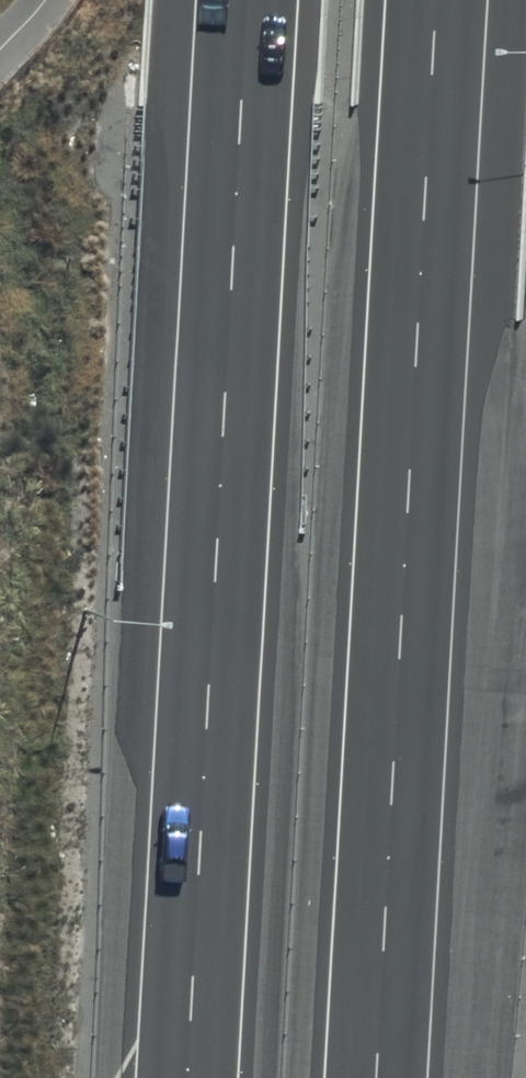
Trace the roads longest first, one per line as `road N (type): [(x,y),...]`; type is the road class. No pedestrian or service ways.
road 1 (motorway): [(187,1077),(247,0)]
road 2 (motorway): [(436,0),(377,1077)]

